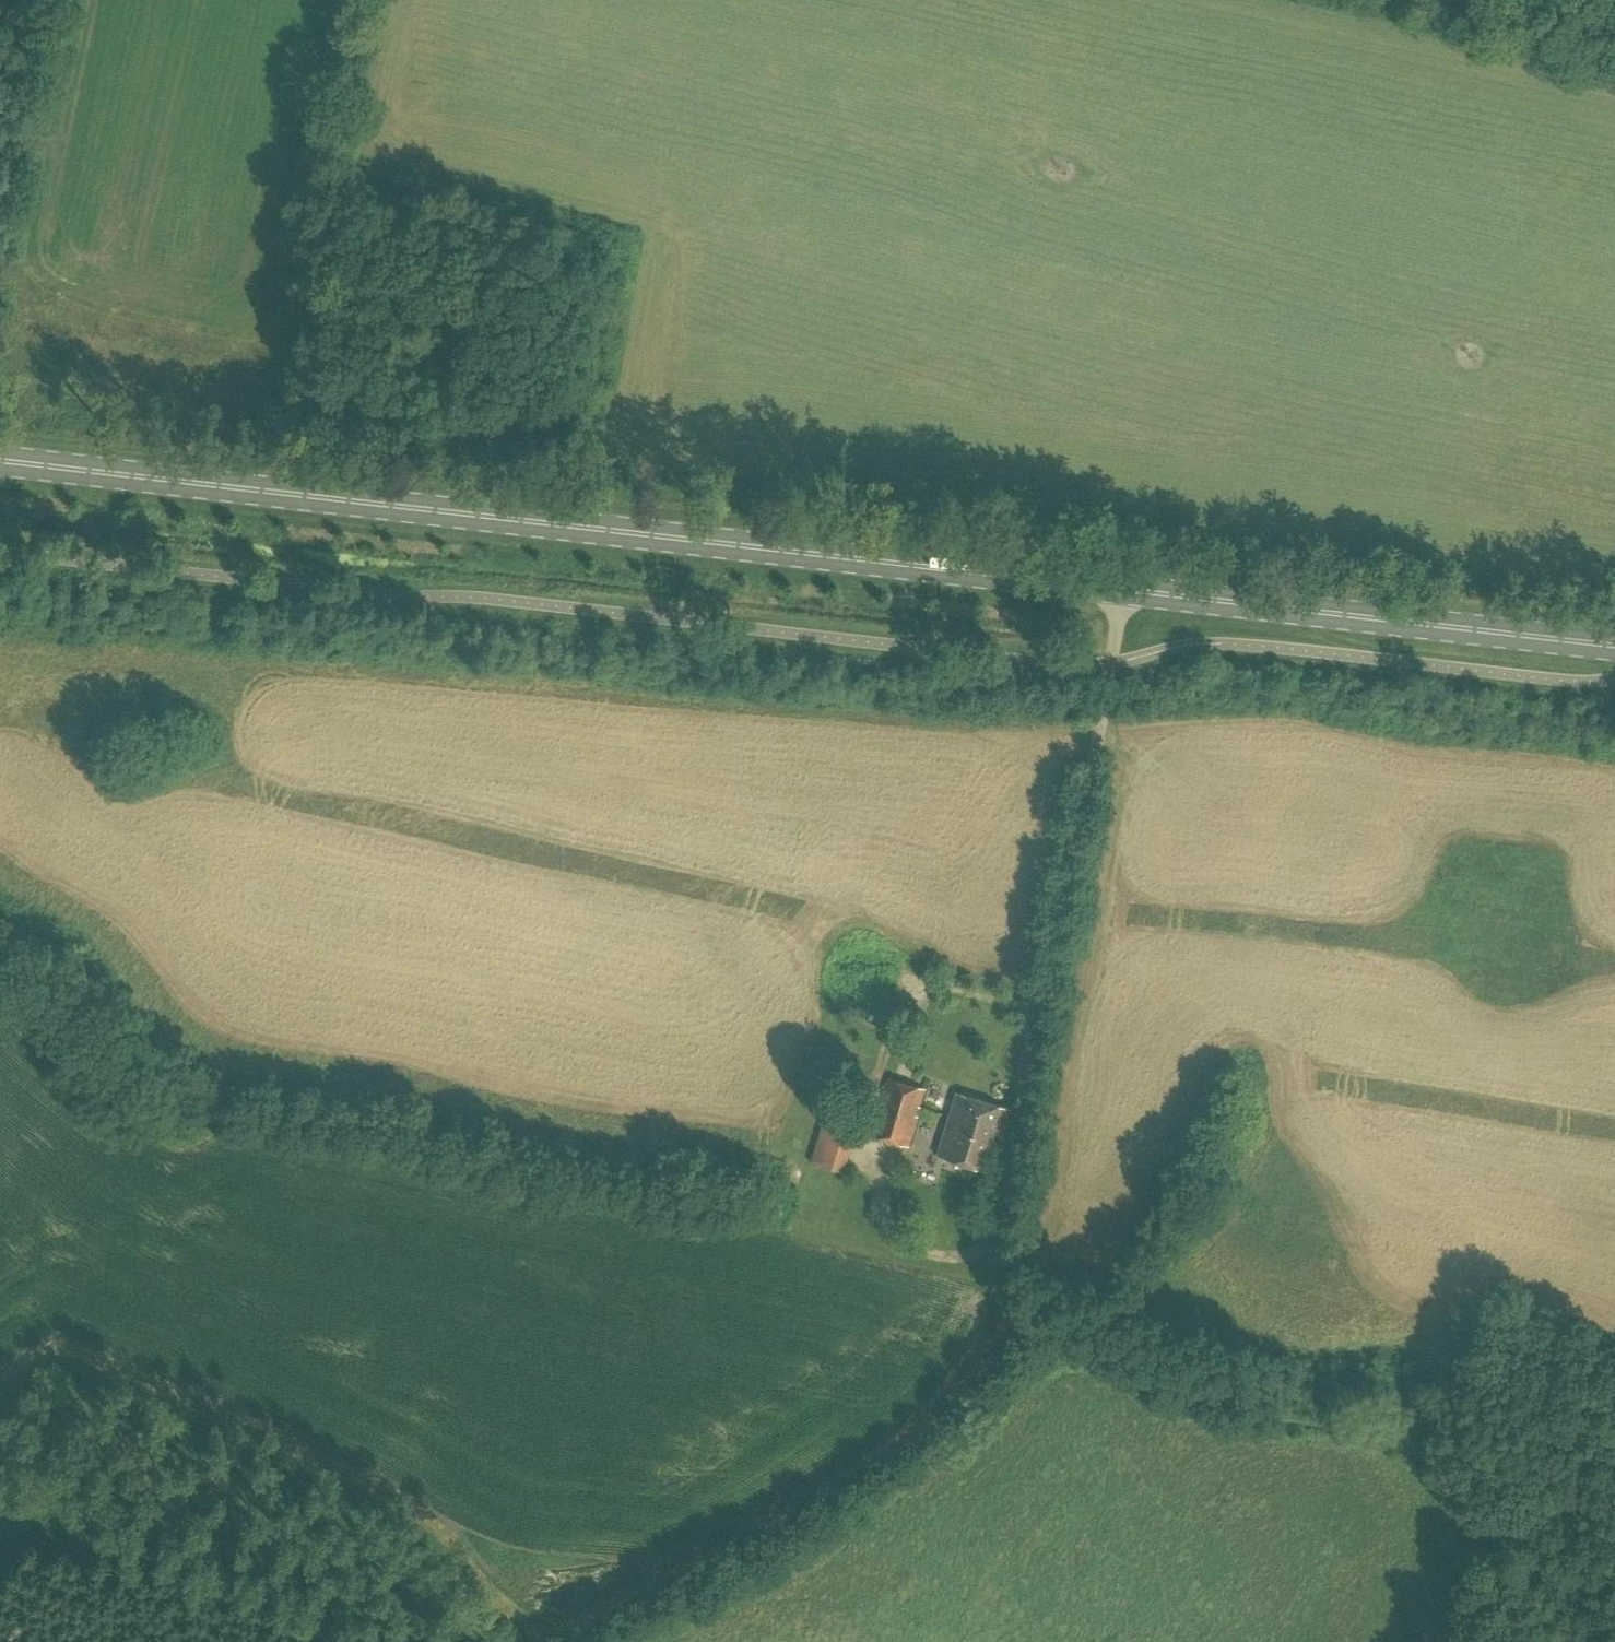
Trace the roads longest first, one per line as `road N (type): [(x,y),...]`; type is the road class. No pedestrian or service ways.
road 1 (primary): [(1614,651),(0,465)]
road 2 (track): [(1474,1641),(1492,1588),(1491,1532),(1416,1454),(1181,1395),(983,1261),(1019,1168),(1126,594)]

